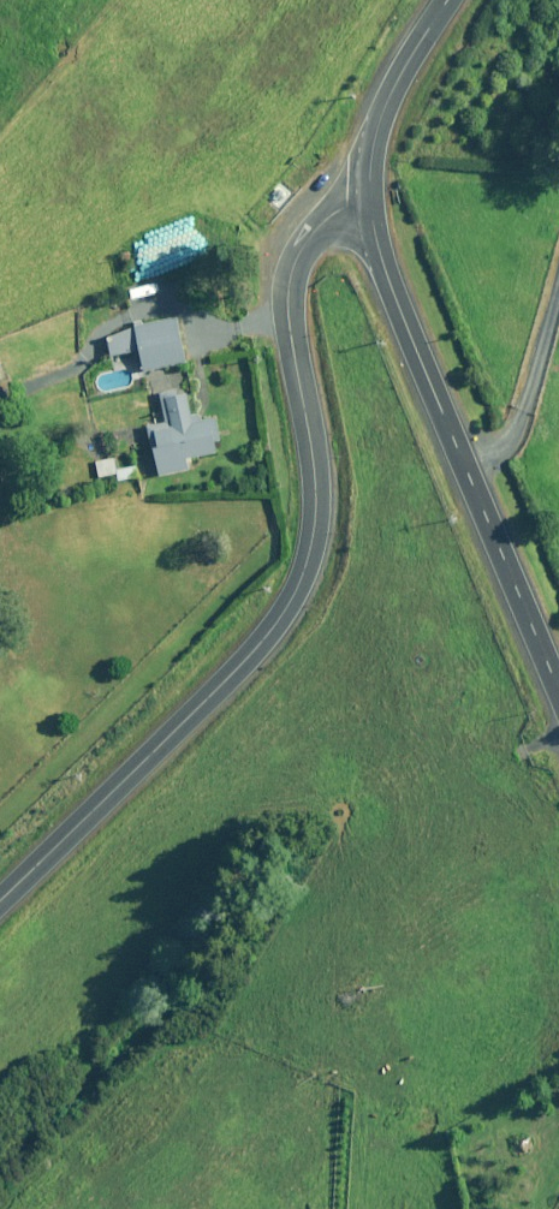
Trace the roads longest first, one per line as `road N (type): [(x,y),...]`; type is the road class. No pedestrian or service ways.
road 1 (unclassified): [(369,202),(329,216),(289,272),(288,331),(317,496),(293,595),(246,662),(0,901)]
road 2 (tertiary): [(369,202),(389,284),(558,688)]
road 3 (tertiary): [(447,0),(384,106),(369,202)]

